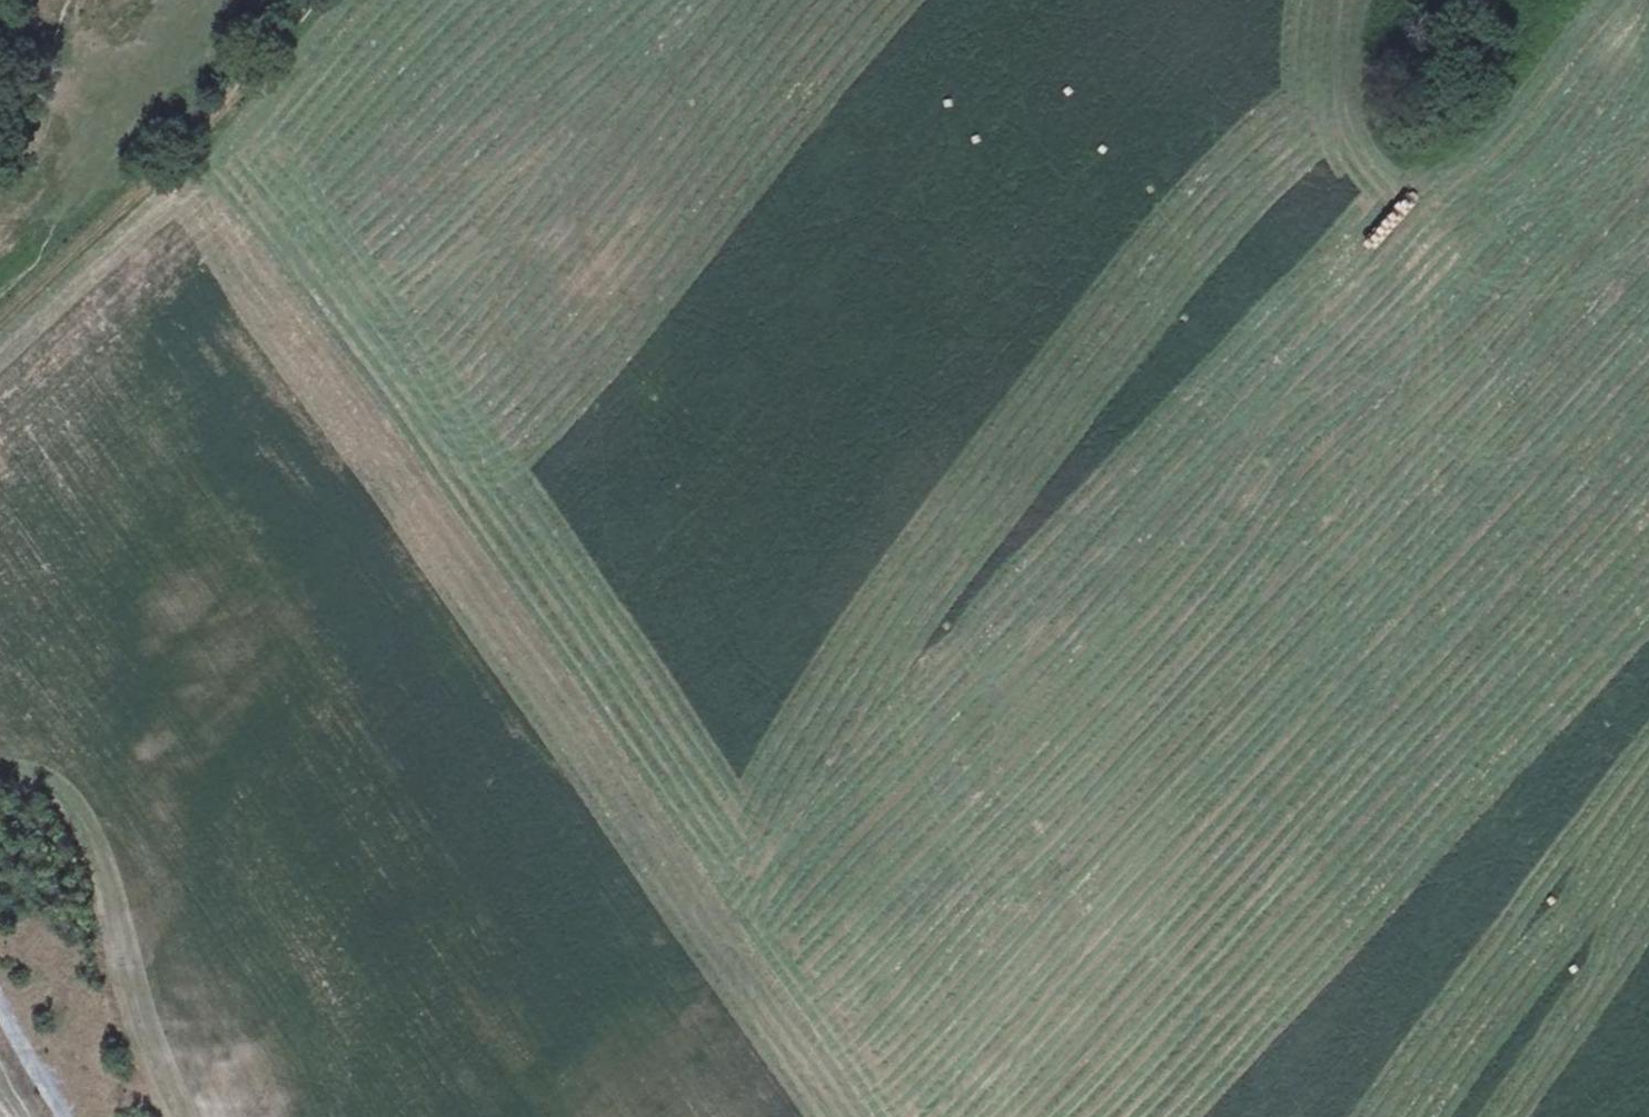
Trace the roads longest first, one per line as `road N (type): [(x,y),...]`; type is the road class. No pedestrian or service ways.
road 1 (track): [(314,0),(173,173),(0,325)]
road 2 (track): [(68,1116),(0,1008)]

